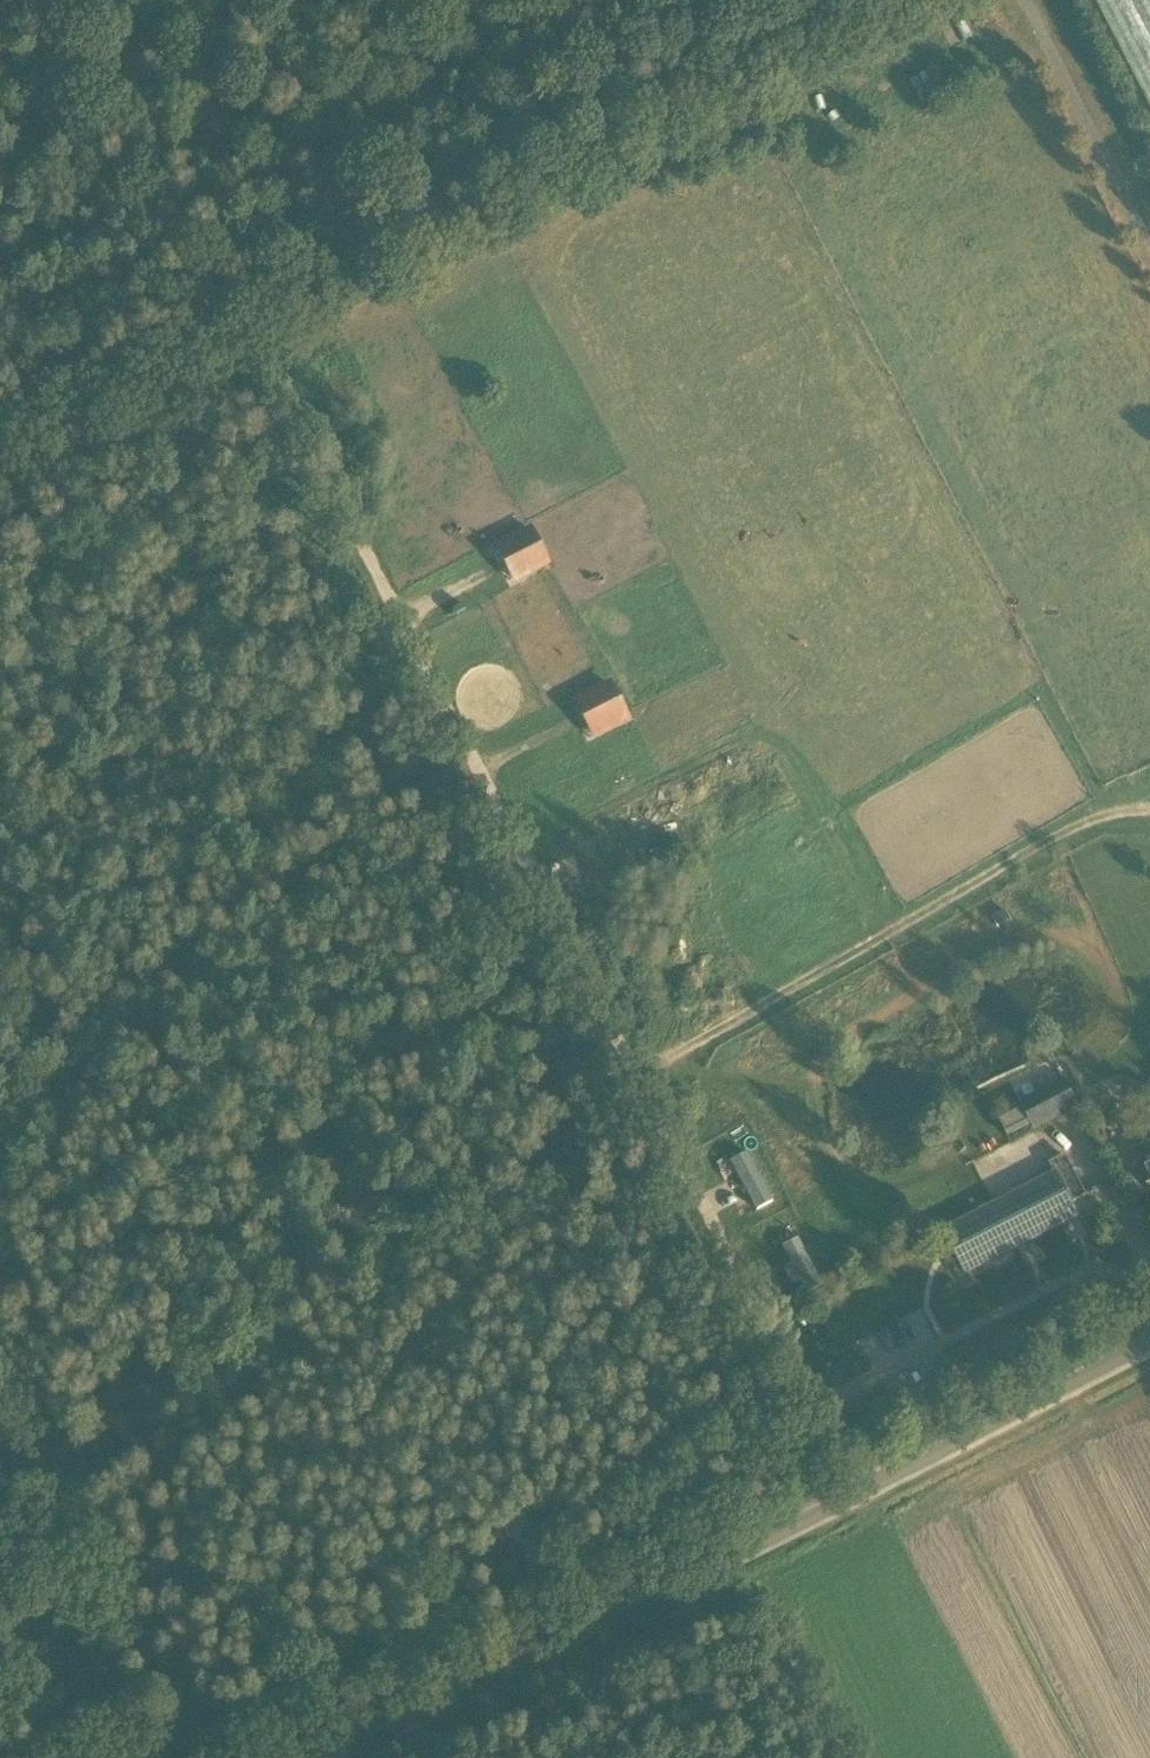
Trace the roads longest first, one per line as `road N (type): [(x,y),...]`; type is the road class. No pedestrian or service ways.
road 1 (unclassified): [(341,1757),(1149,1346)]
road 2 (track): [(0,468),(214,360),(32,0)]

